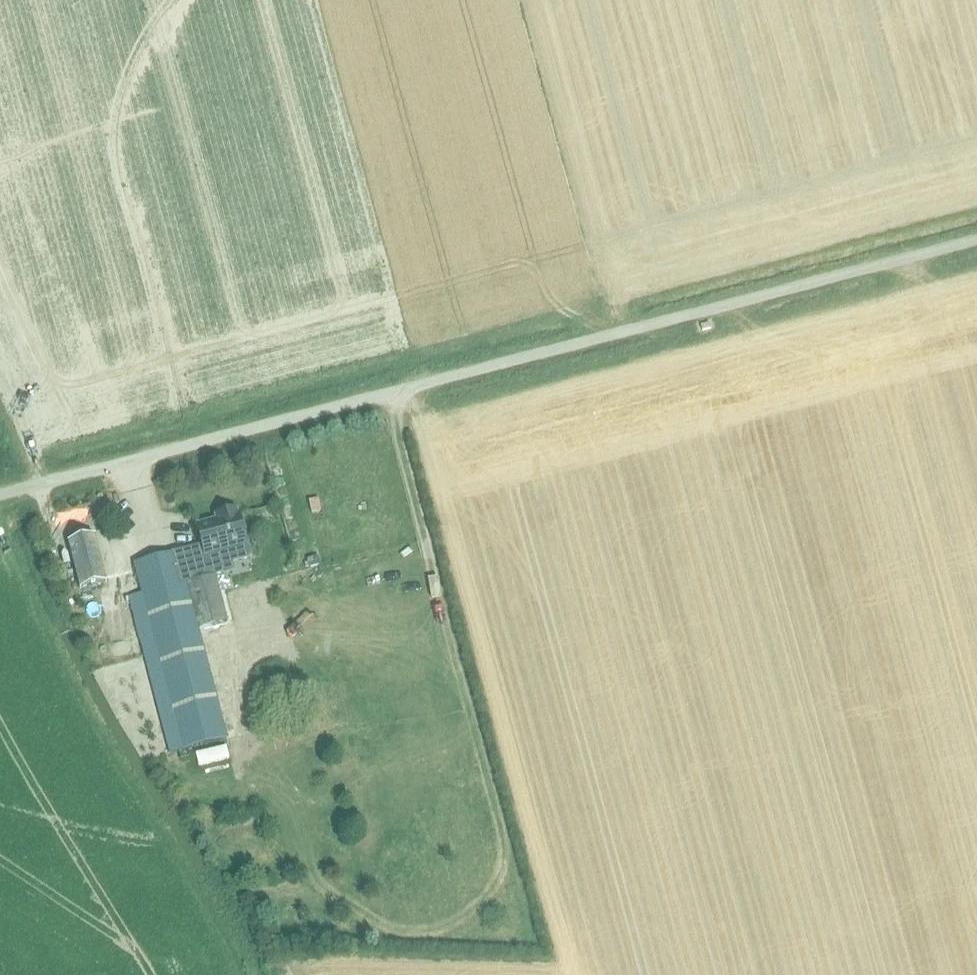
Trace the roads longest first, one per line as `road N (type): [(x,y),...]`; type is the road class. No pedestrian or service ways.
road 1 (unclassified): [(0,491),(976,236)]

